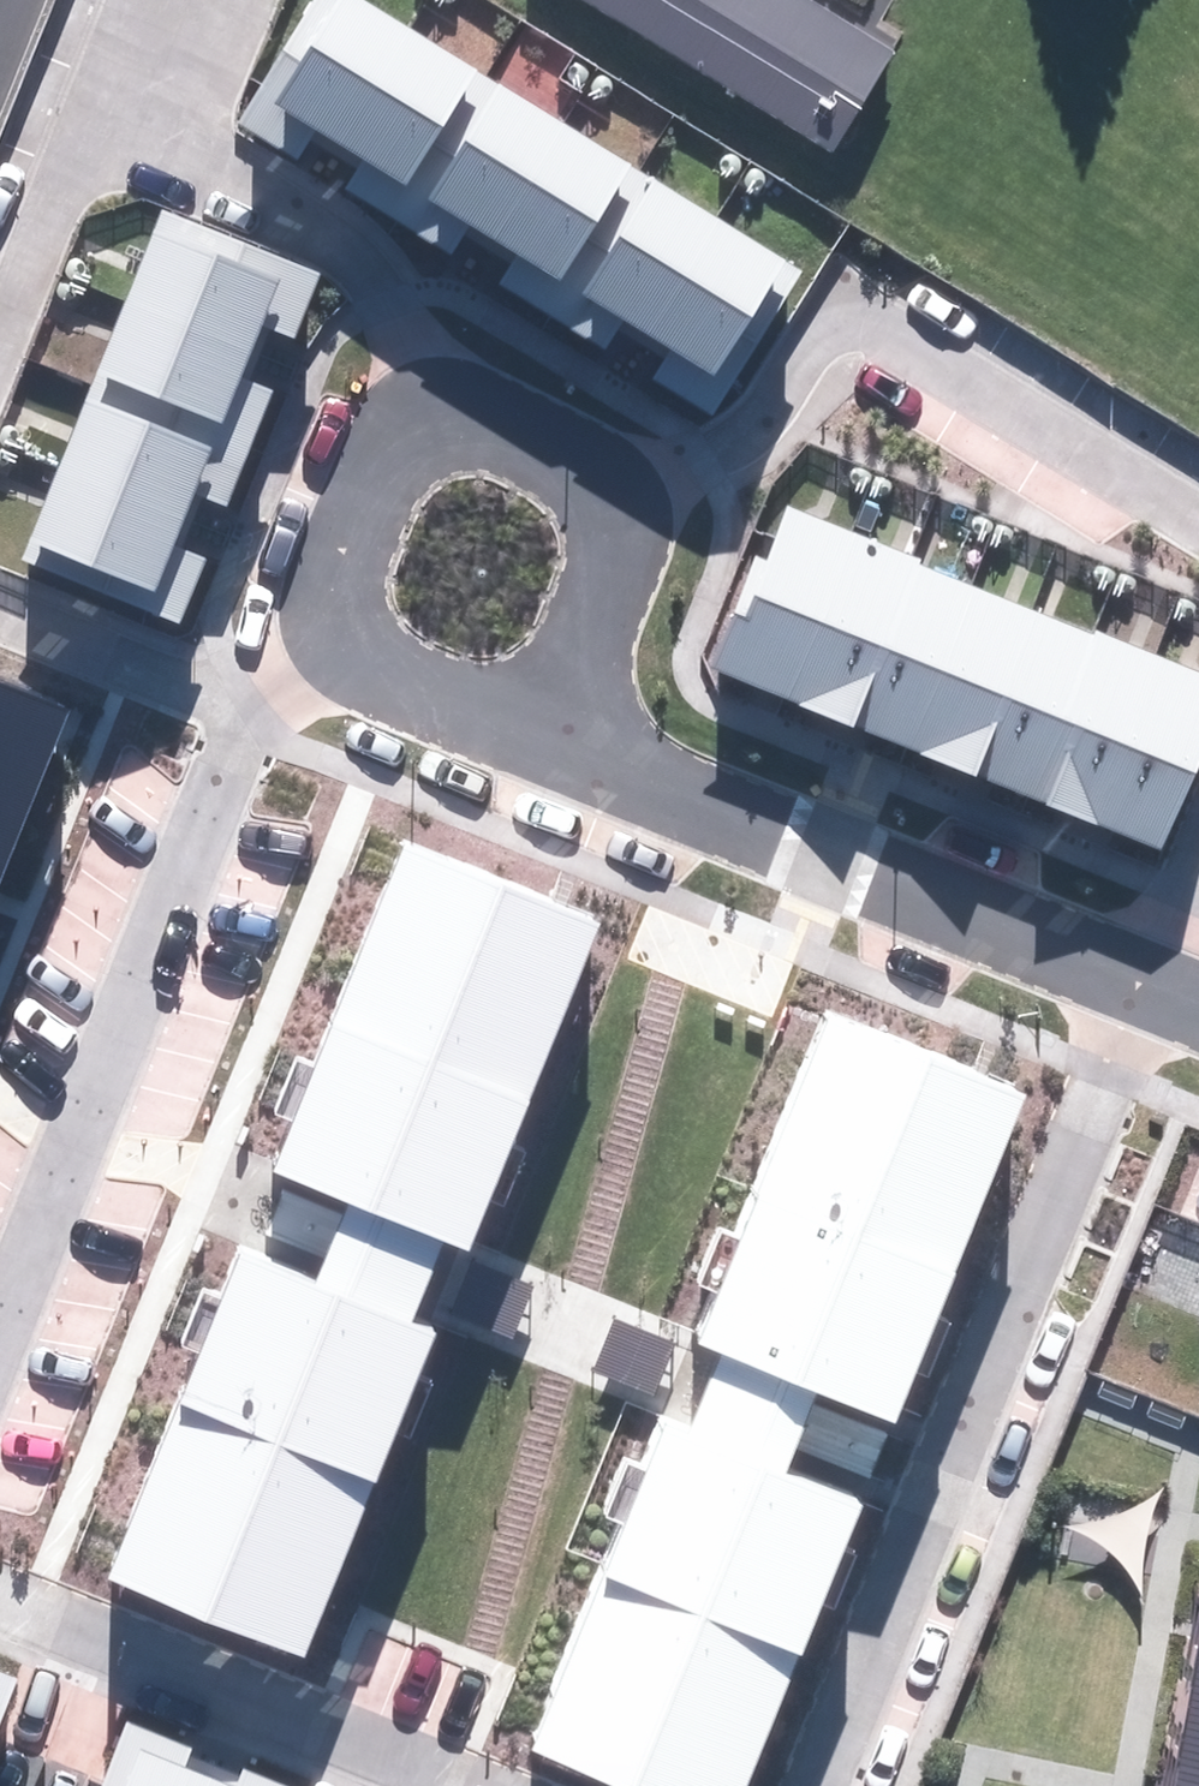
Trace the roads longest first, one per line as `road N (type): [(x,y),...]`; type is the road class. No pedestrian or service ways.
road 1 (residential): [(1139,981),(811,1785)]
road 2 (residential): [(614,506),(745,446),(831,321),(843,314),(1198,524)]
road 3 (residential): [(442,419),(387,292),(353,257),(301,223),(89,147),(0,370)]
road 4 (residential): [(0,1327),(249,709)]
road 5 (residential): [(1139,981),(829,859),(539,730)]
road 6 (residential): [(447,1785),(0,1603)]
road 7 (residential): [(0,618),(249,709)]
road 8 (residential): [(346,622),(343,569),(402,443),(442,419)]
road 9 (residential): [(614,506),(611,550),(539,730)]
road 10 (residential): [(539,730),(381,665),(346,622)]
road 11 (residential): [(442,419),(494,427),(586,468),(614,506)]
road 12 (residential): [(1198,832),(1139,981)]
road 13 (residential): [(249,709),(346,622)]

